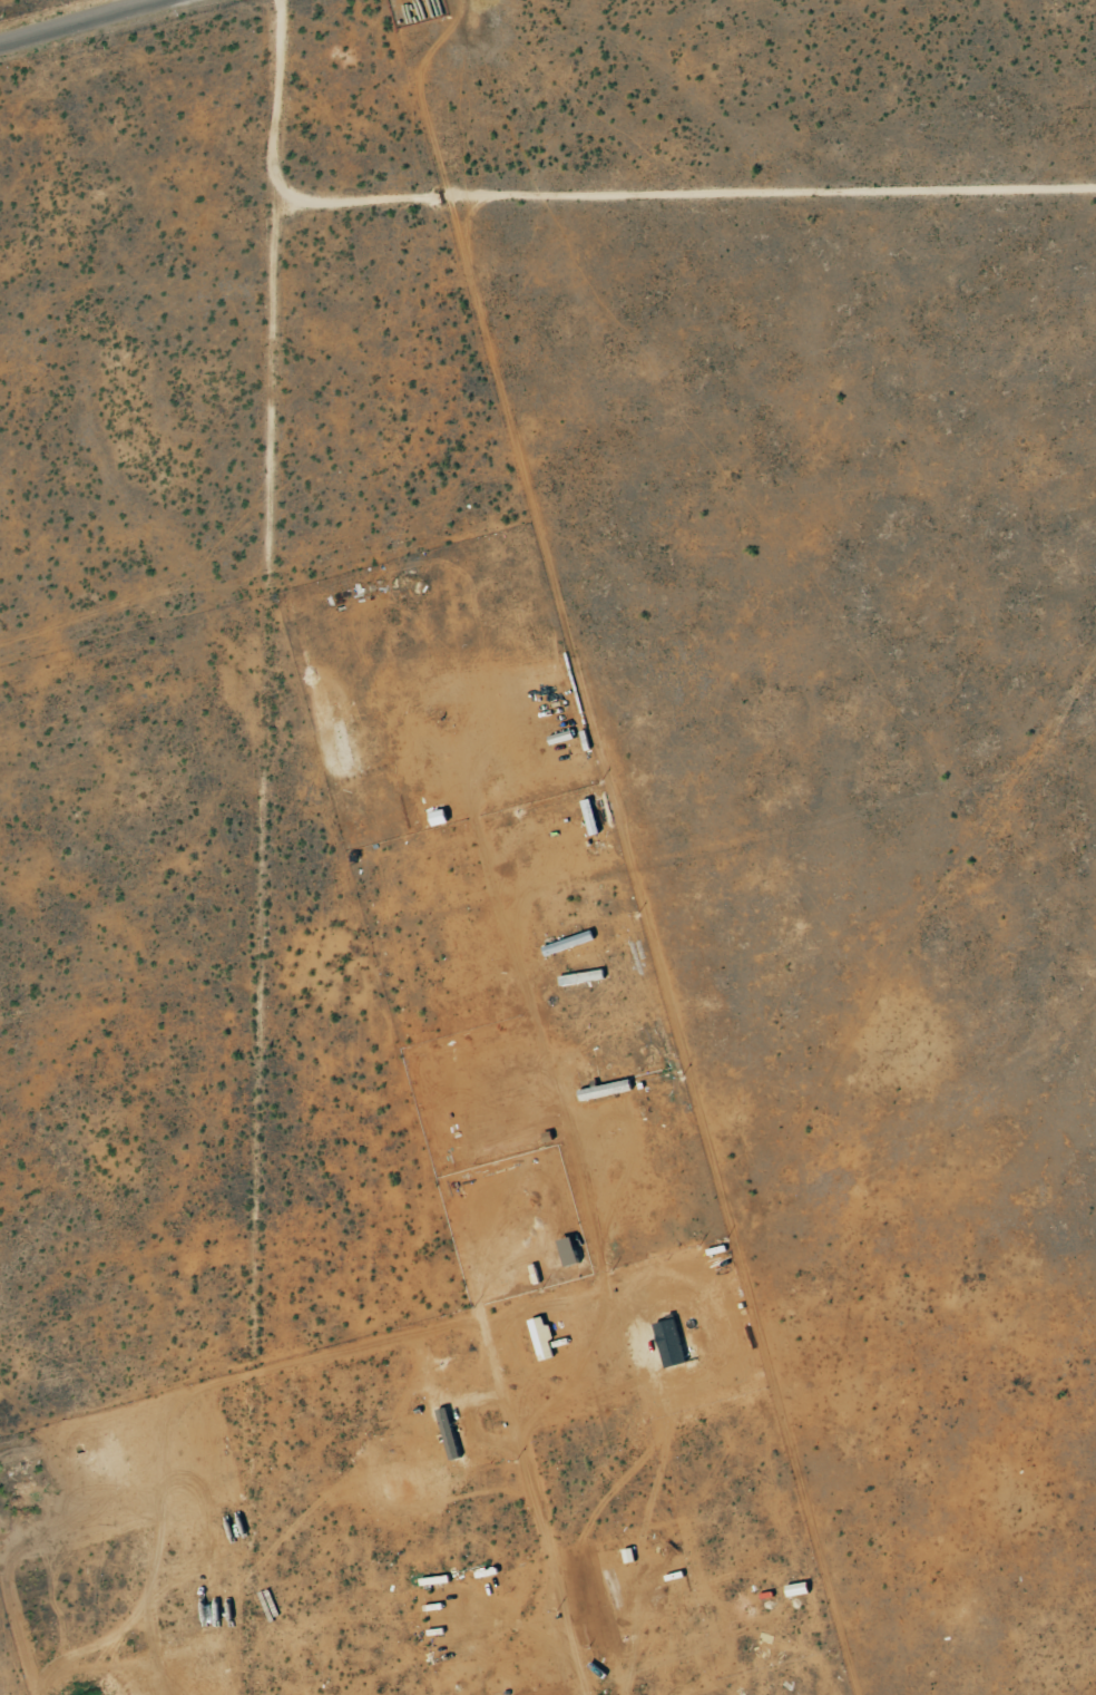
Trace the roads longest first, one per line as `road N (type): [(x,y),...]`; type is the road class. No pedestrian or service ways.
road 1 (residential): [(0,48),(172,0)]

